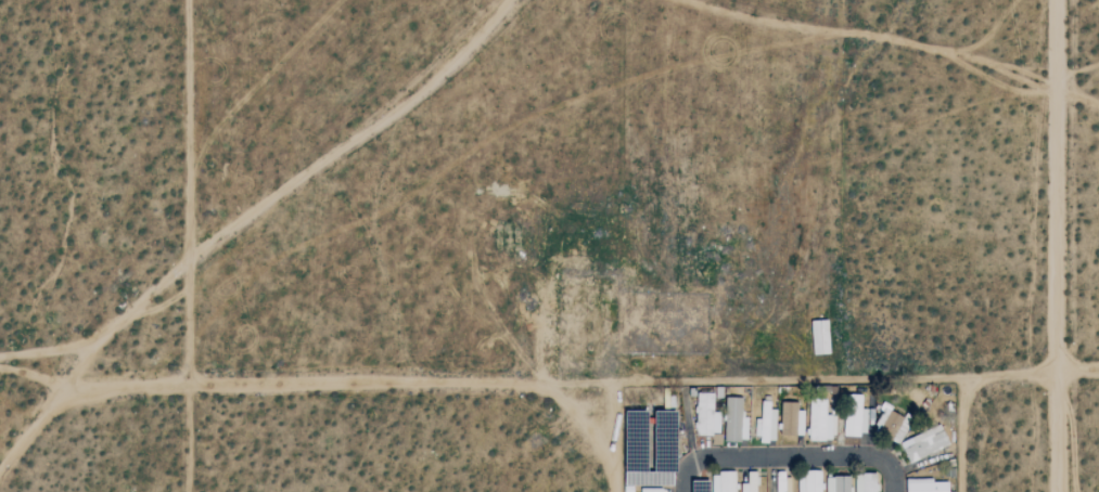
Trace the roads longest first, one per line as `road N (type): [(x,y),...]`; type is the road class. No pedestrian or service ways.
road 1 (track): [(1055,372),(103,387),(0,370)]
road 2 (track): [(78,383),(98,351),(194,259),(425,96),(518,0)]
road 3 (track): [(1056,491),(1053,0)]
road 4 (track): [(680,0),(805,30),(895,40),(950,55),(1021,92),(1053,93)]
road 5 (track): [(193,0),(194,386)]
road 6 (residential): [(893,491),(893,468),(876,455),(700,457),(685,469),(685,491)]

